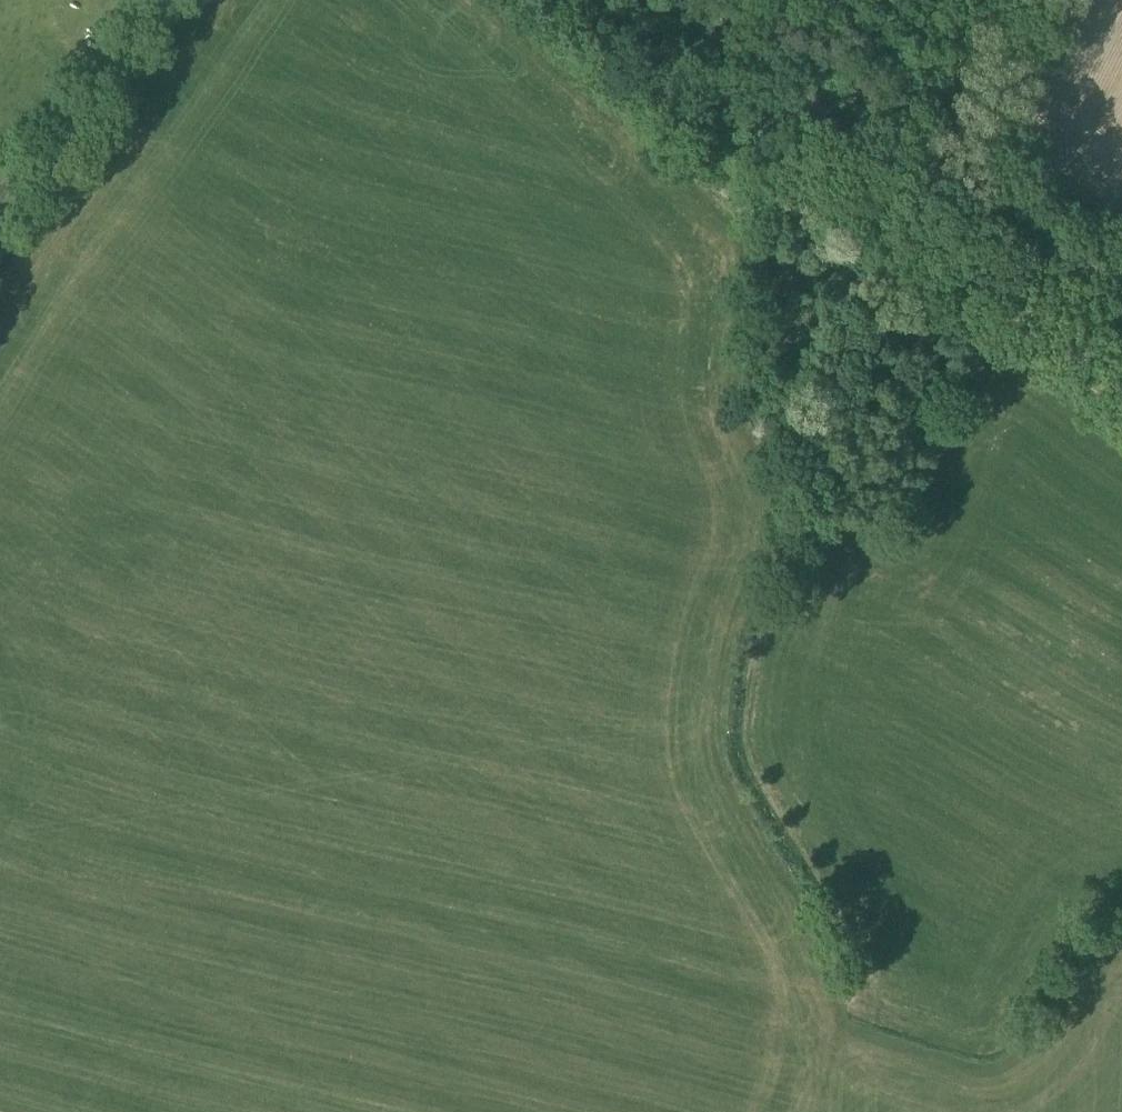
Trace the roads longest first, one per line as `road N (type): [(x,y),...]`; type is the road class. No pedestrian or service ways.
road 1 (secondary): [(1121,373),(884,179),(689,0)]
road 2 (unclassified): [(0,238),(166,0)]

